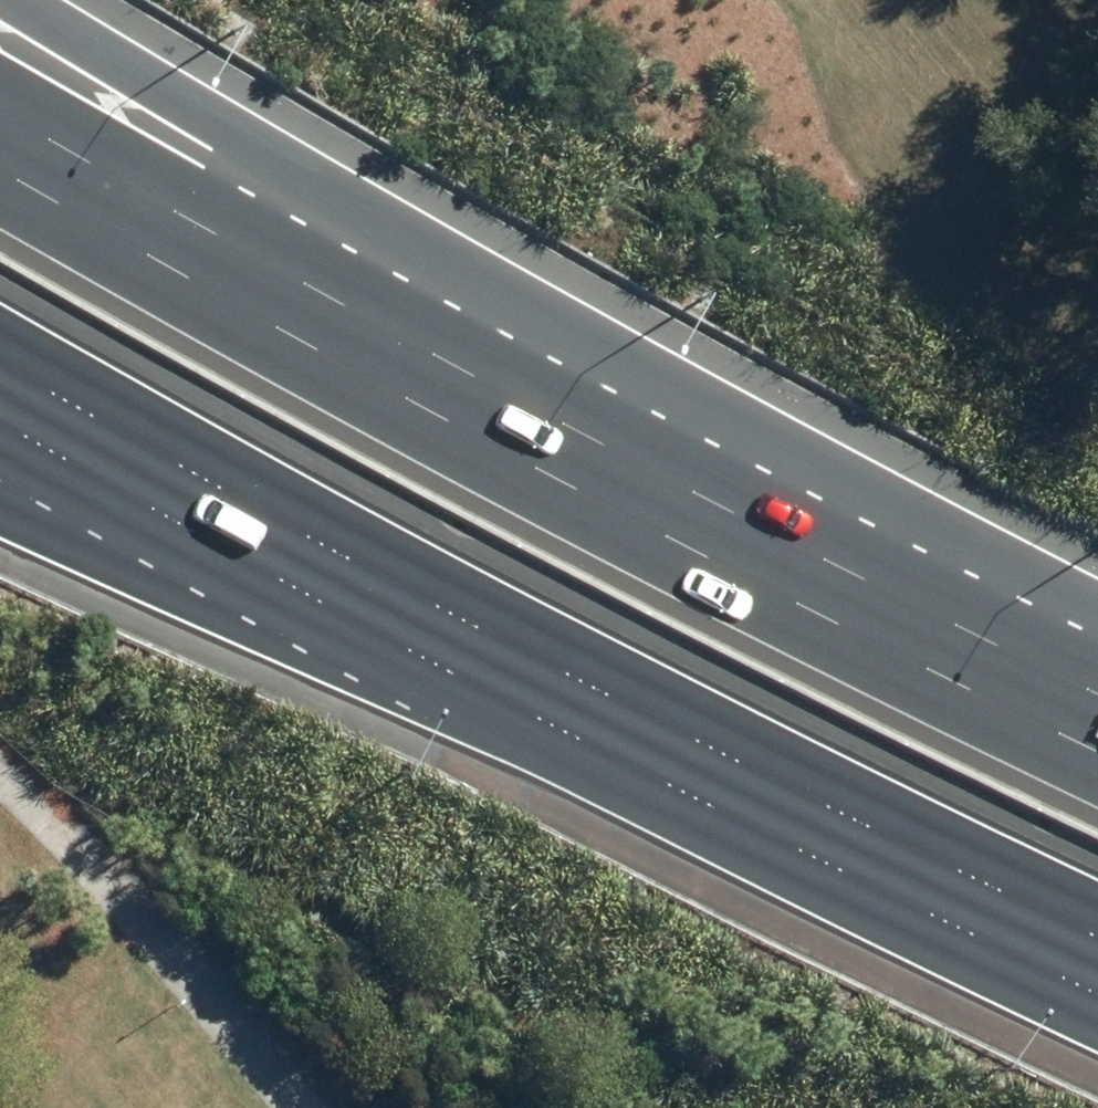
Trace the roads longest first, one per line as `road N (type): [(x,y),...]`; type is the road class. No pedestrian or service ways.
road 1 (motorway): [(0,1),(537,310),(1097,611)]
road 2 (motorway): [(0,174),(195,298),(547,492),(941,693),(1097,762)]
road 3 (motorway): [(557,668),(0,398)]
road 4 (motorway): [(1097,933),(557,668)]
road 5 (motorway): [(557,668),(0,472)]

